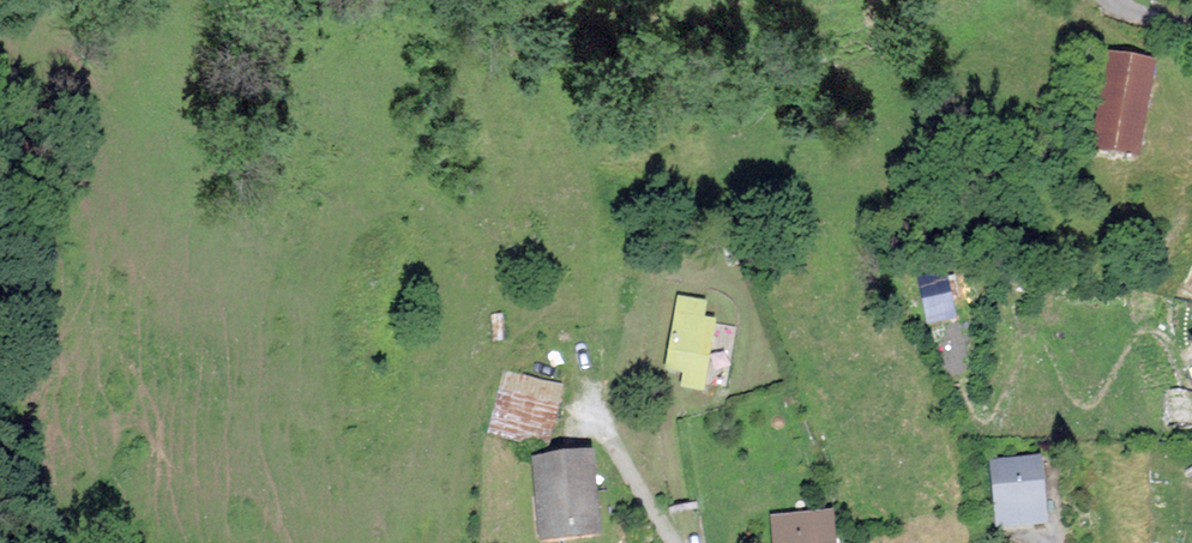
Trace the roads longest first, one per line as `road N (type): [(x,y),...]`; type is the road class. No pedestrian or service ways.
road 1 (track): [(669,411),(688,542)]

